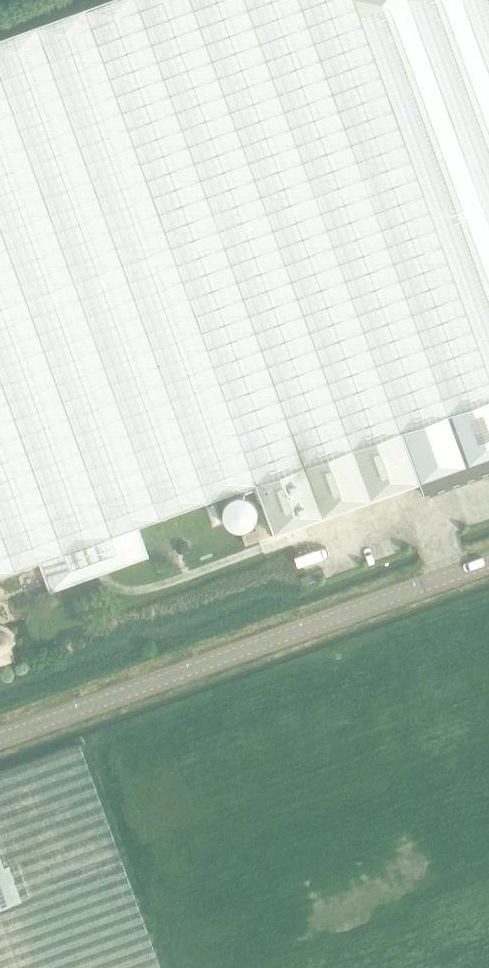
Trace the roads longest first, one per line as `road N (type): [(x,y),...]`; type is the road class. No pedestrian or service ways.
road 1 (unclassified): [(0,739),(488,567)]

